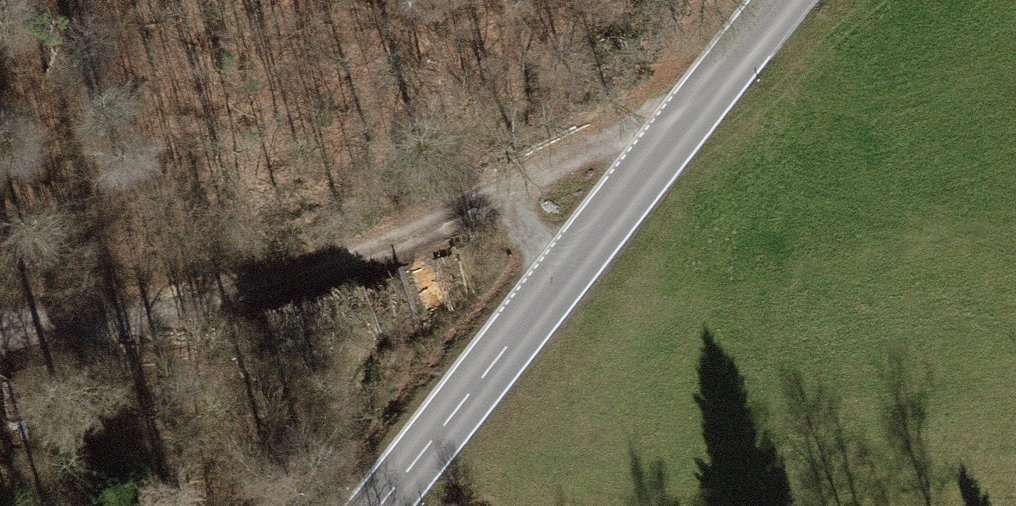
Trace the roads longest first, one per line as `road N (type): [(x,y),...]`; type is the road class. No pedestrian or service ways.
road 1 (track): [(672,129),(341,266),(34,336),(0,334)]
road 2 (unclassified): [(782,0),(374,505)]

